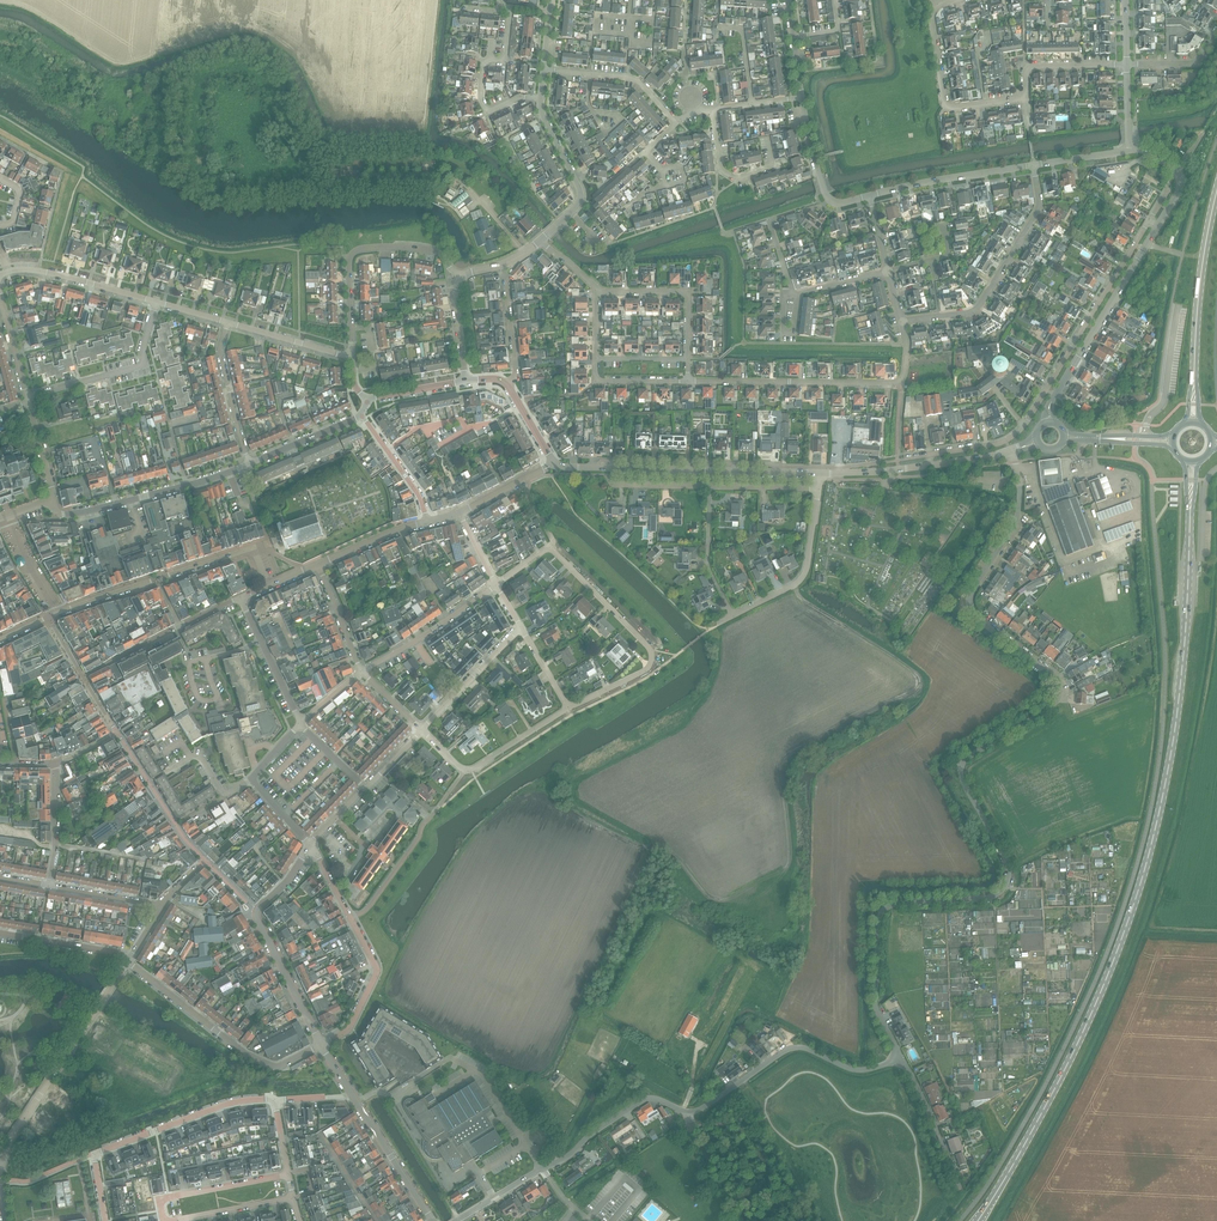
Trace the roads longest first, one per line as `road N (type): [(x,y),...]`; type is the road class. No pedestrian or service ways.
road 1 (residential): [(899,1056),(876,1006),(880,914),(897,904),(987,898),(1004,888),(1007,862),(961,768),(1058,695),(1049,674),(970,607),(1017,516),(1015,462)]
road 2 (secondary): [(977,1220),(1057,1084),(1135,901),(1180,687),(1190,516)]
road 3 (residential): [(456,1220),(563,1159),(645,1099),(695,1111),(792,1048),(855,1070),(899,1056)]
road 4 (residential): [(1149,220),(1018,432),(997,445),(930,454)]
road 5 (residential): [(569,707),(647,669),(651,651),(552,550),(497,585)]
road 6 (residential): [(288,1175),(160,1205),(166,1220),(292,1198)]
road 7 (residential): [(901,321),(907,345),(903,374),(894,383),(689,382)]
road 8 (tertiary): [(820,473),(554,464)]
road 9 (residential): [(105,1220),(93,1153),(230,1104),(275,1100)]
road 10 (unclassified): [(0,1173),(11,1137),(127,961)]
road 11 (residential): [(321,1045),(348,1030),(377,971),(310,845)]
road 12 (residential): [(901,321),(979,306),(1037,212),(1034,166)]
road 13 (residential): [(321,1045),(267,1065),(127,961)]
road 14 (secondary): [(1194,377),(1216,190)]
road 15 (residential): [(28,396),(146,366),(156,302)]
road 16 (residential): [(540,98),(519,97),(490,111),(480,100),(484,62),(504,61),(511,8)]
road 17 (residential): [(1022,97),(948,106),(932,21),(937,4)]
road 18 (residential): [(819,488),(803,576),(734,616)]
road 19 (unclassified): [(1034,166),(869,196)]
road 20 (residential): [(362,671),(497,585)]
road 21 (residential): [(690,358),(688,294),(598,291)]
road 22 (residential): [(9,271),(50,273),(156,302)]
road 23 (residential): [(1050,422),(1055,395),(1119,292)]
road 24 (tertiary): [(321,1045),(256,913)]
road 25 (residential): [(250,463),(220,352),(228,322)]
road 26 (unclassified): [(50,505),(63,515),(88,511),(187,486)]
road 27 (residential): [(421,730),(522,629)]
road 28 (residential): [(158,578),(253,548),(270,586)]
road 29 (tertiary): [(431,1220),(357,1103)]
road 30 (unclassified): [(958,1181),(899,1056)]
road 31 (residential): [(768,142),(772,165),(738,177),(725,172),(714,110)]
road 32 (residential): [(734,616),(709,566),(710,487)]
road 33 (residential): [(148,784),(190,757),(203,761),(226,794),(251,779)]
road 34 (residential): [(127,961),(112,951),(0,933)]
road 35 (residential): [(228,322),(352,358)]
road 36 (unclassified): [(362,415),(430,521)]
road 37 (residential): [(1126,65),(1035,66),(1022,97)]
road 38 (unclassified): [(350,257),(364,248),(427,249),(462,277)]
road 39 (residential): [(50,887),(55,764)]
road 40 (residential): [(501,265),(515,355),(507,385)]
road 41 (unclassified): [(250,463),(362,415)]
road 42 (residential): [(467,773),(569,707)]

